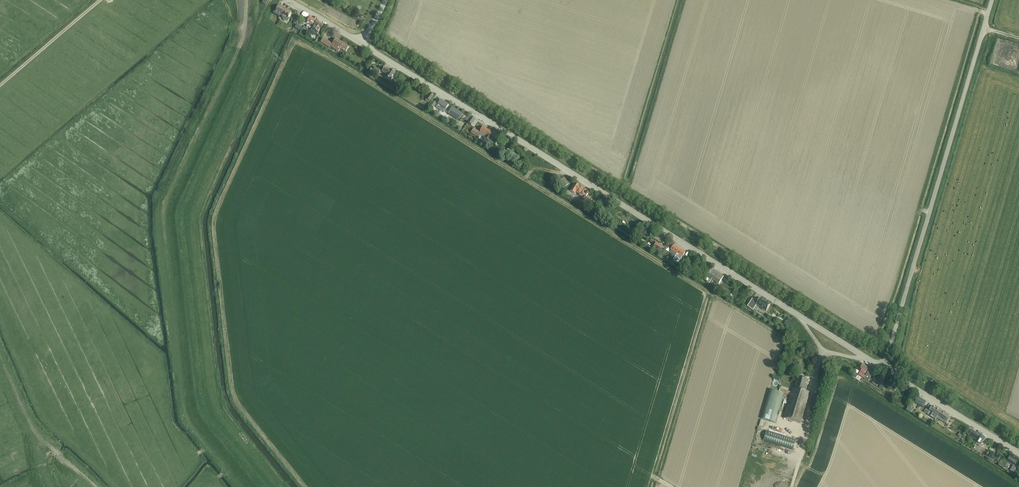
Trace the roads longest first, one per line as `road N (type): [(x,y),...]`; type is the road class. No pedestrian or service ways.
road 1 (tertiary): [(865,358),(361,44)]
road 2 (track): [(246,0),(245,30),(164,223),(185,415),(242,486)]
road 3 (tertiary): [(883,369),(992,0)]
road 4 (tertiary): [(1018,453),(883,369)]
road 5 (track): [(0,88),(102,0)]

